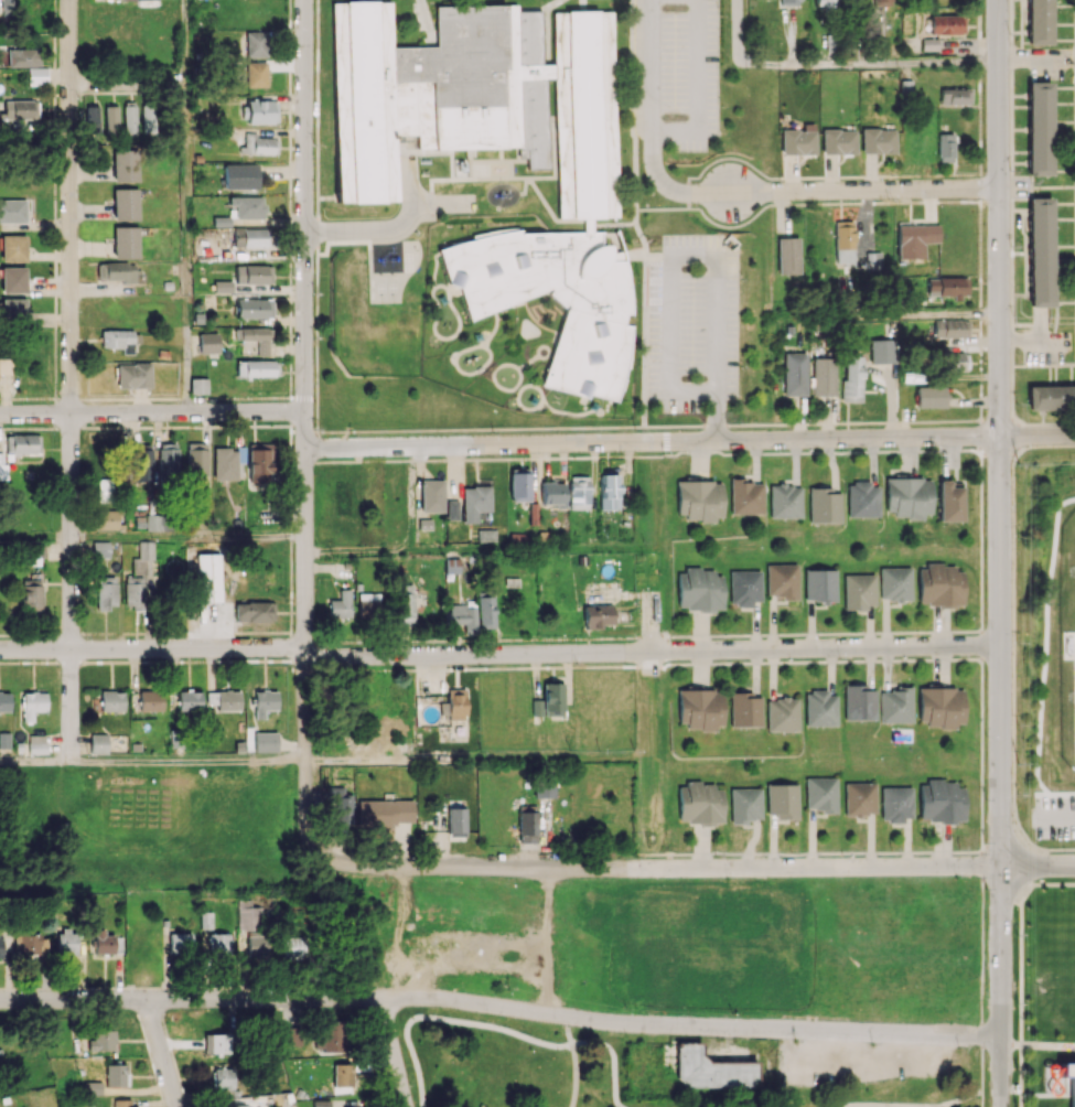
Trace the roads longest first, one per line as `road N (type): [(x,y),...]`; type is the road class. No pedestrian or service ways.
road 1 (residential): [(1002,646),(324,657),(291,647),(0,650)]
road 2 (residential): [(1000,1036),(636,1022),(422,997),(0,999)]
road 3 (residential): [(999,0),(1001,868)]
road 4 (residential): [(303,0),(302,817),(312,848)]
road 5 (residential): [(1074,434),(305,448)]
road 6 (residential): [(69,0),(71,761)]
road 7 (residential): [(1001,868),(405,864),(336,860),(312,848)]
road 8 (residential): [(305,411),(0,414)]
road 9 (residential): [(999,191),(729,194)]
road 10 (residential): [(1001,868),(1000,1106)]
road 11 (residential): [(649,0),(652,162),(662,182),(684,192)]

